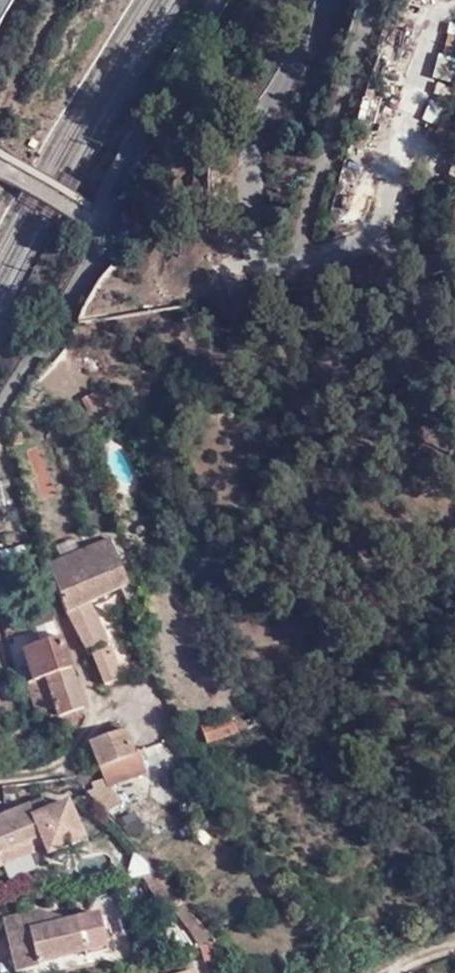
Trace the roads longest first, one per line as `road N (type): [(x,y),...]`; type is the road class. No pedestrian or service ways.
road 1 (residential): [(224,0),(125,171),(100,261),(0,416)]

